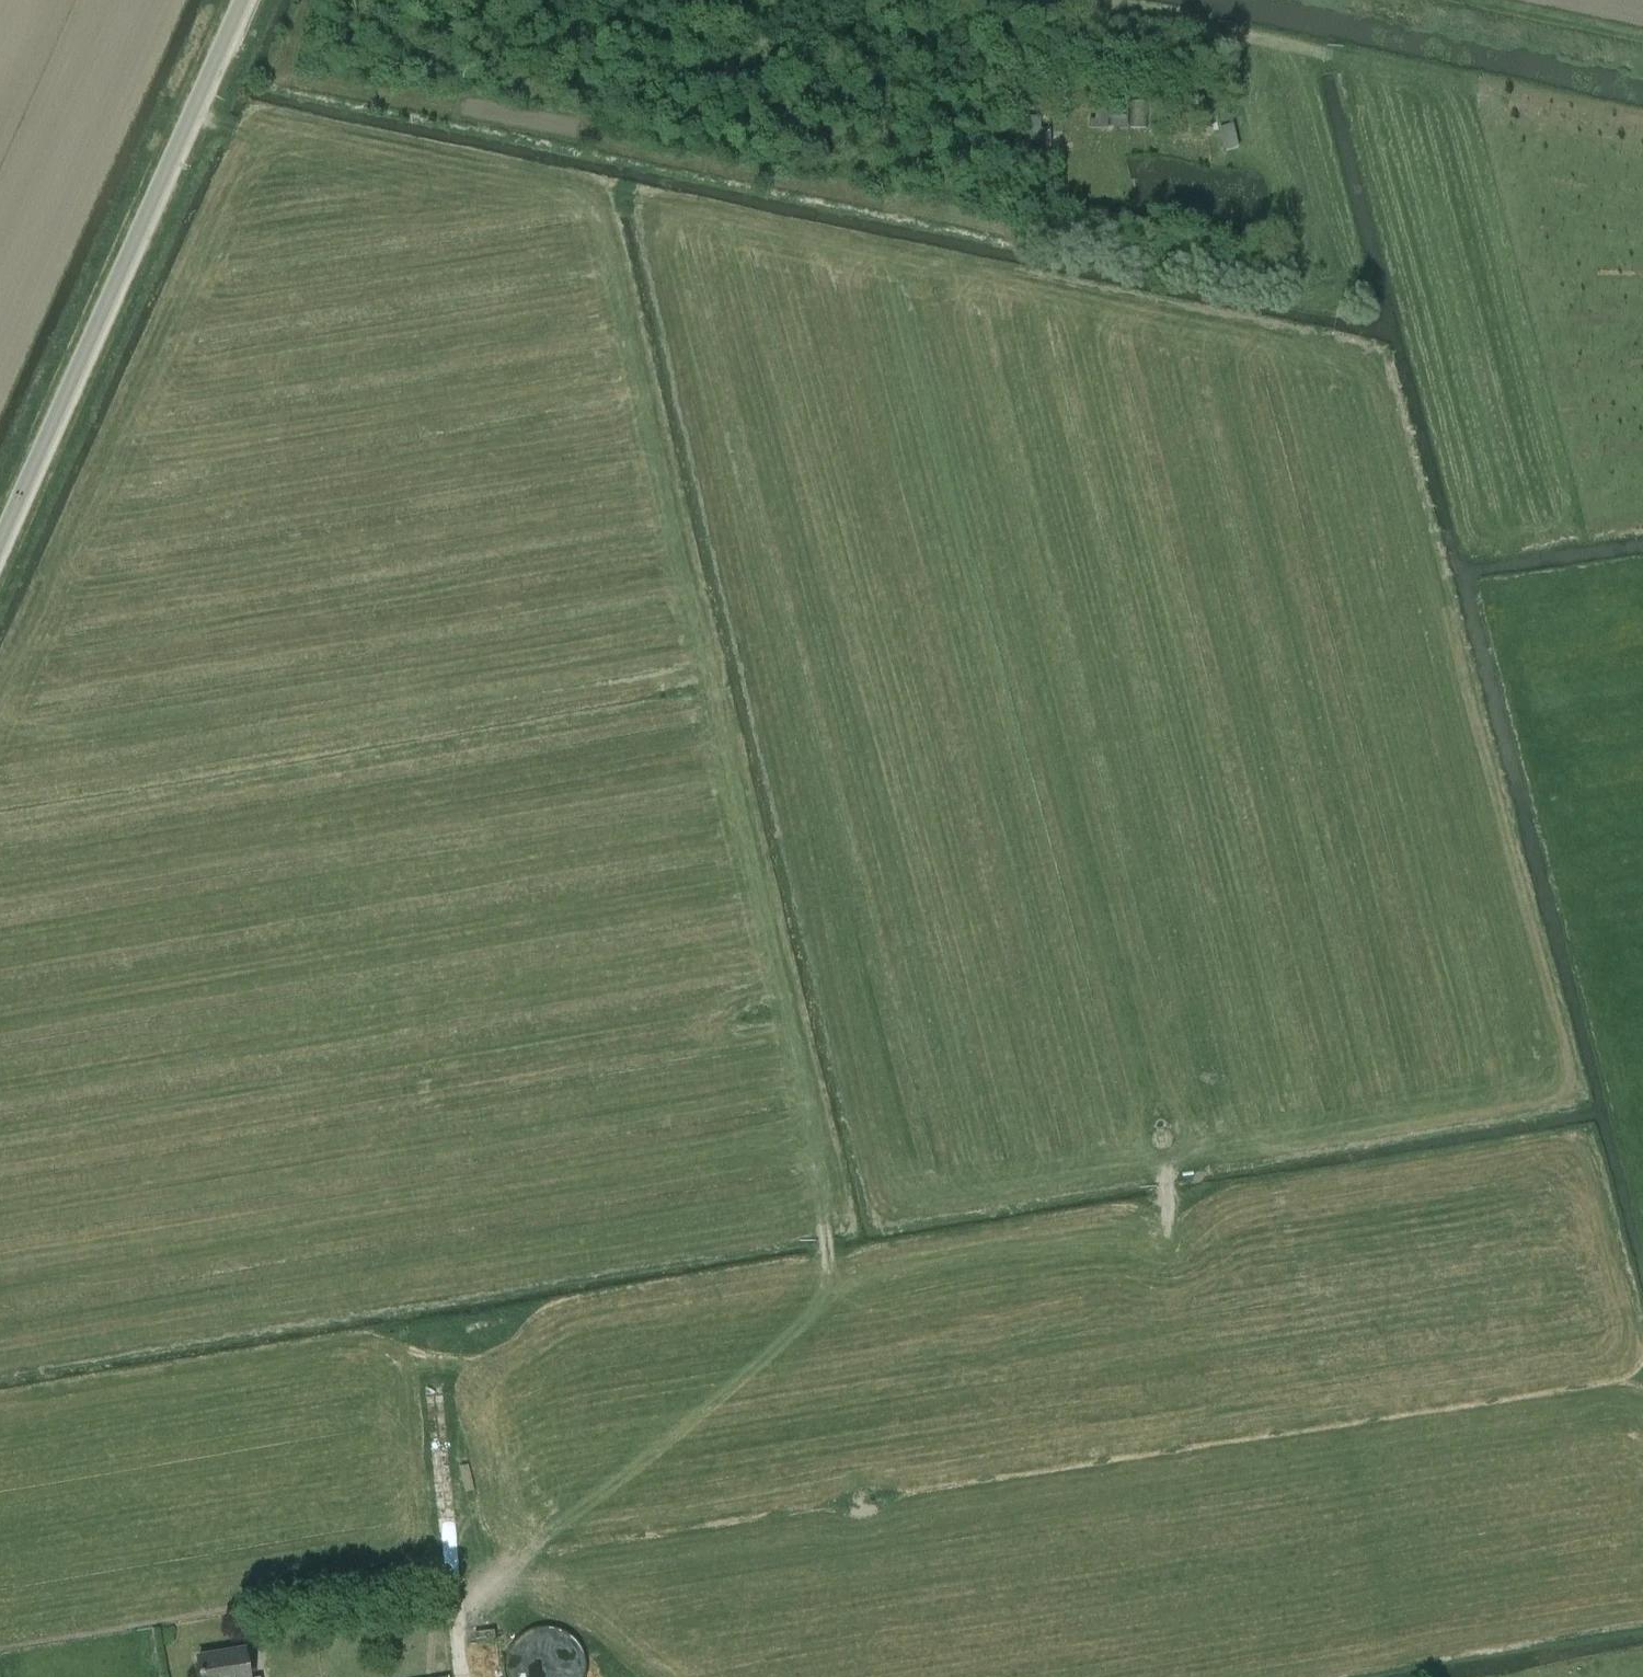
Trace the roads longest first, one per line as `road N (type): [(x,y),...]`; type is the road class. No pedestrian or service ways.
road 1 (unclassified): [(0,540),(243,0)]
road 2 (track): [(1348,51),(1093,0)]

